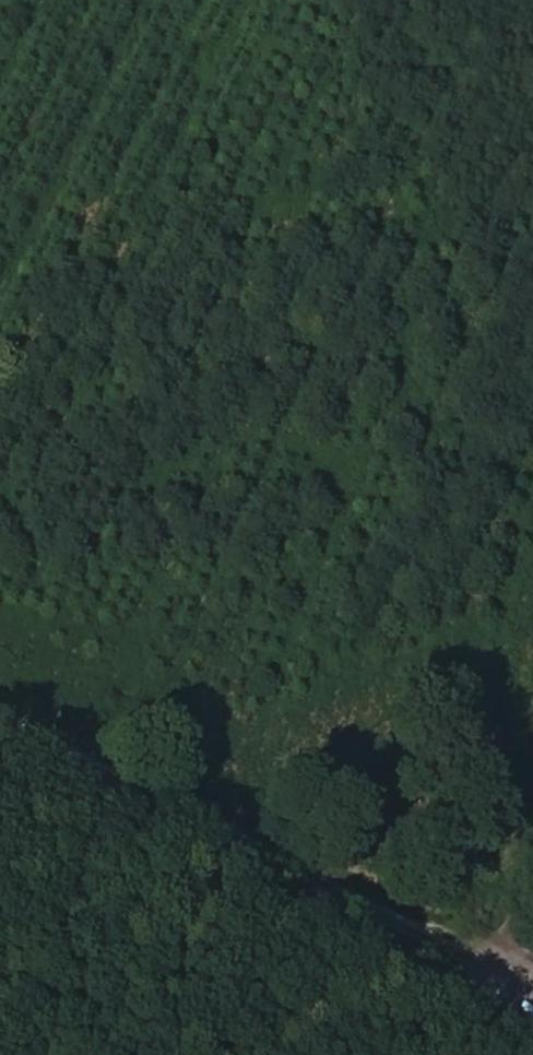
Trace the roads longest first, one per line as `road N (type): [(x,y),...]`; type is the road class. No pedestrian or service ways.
road 1 (track): [(0,718),(471,963)]

